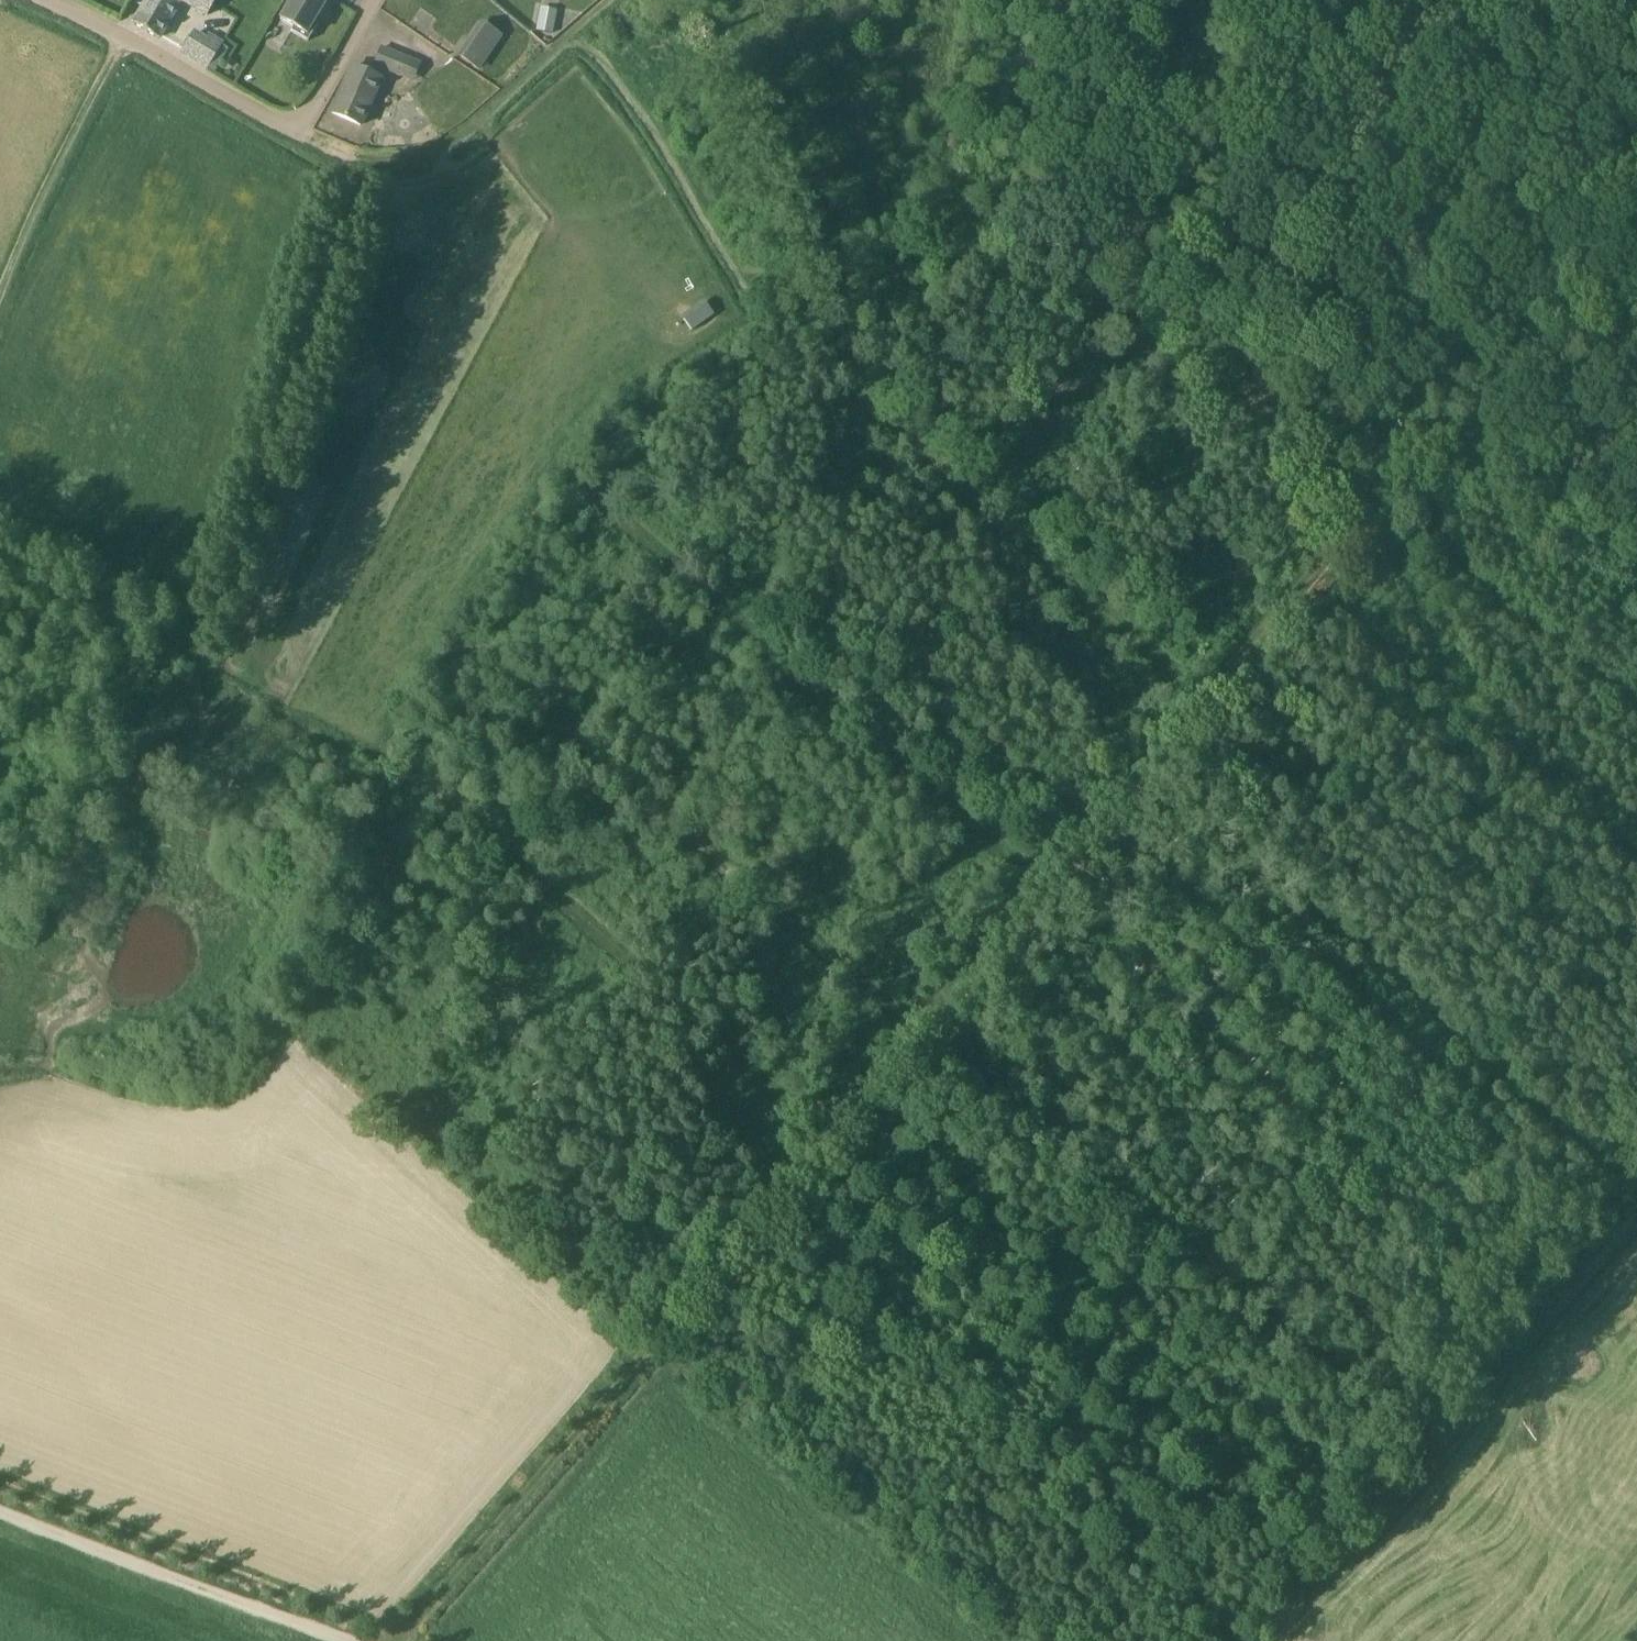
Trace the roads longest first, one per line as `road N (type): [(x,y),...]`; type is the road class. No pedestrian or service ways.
road 1 (residential): [(50,0),(286,123),(316,108),(376,0)]
road 2 (track): [(0,1509),(352,1640)]
road 3 (track): [(0,291),(124,36)]

